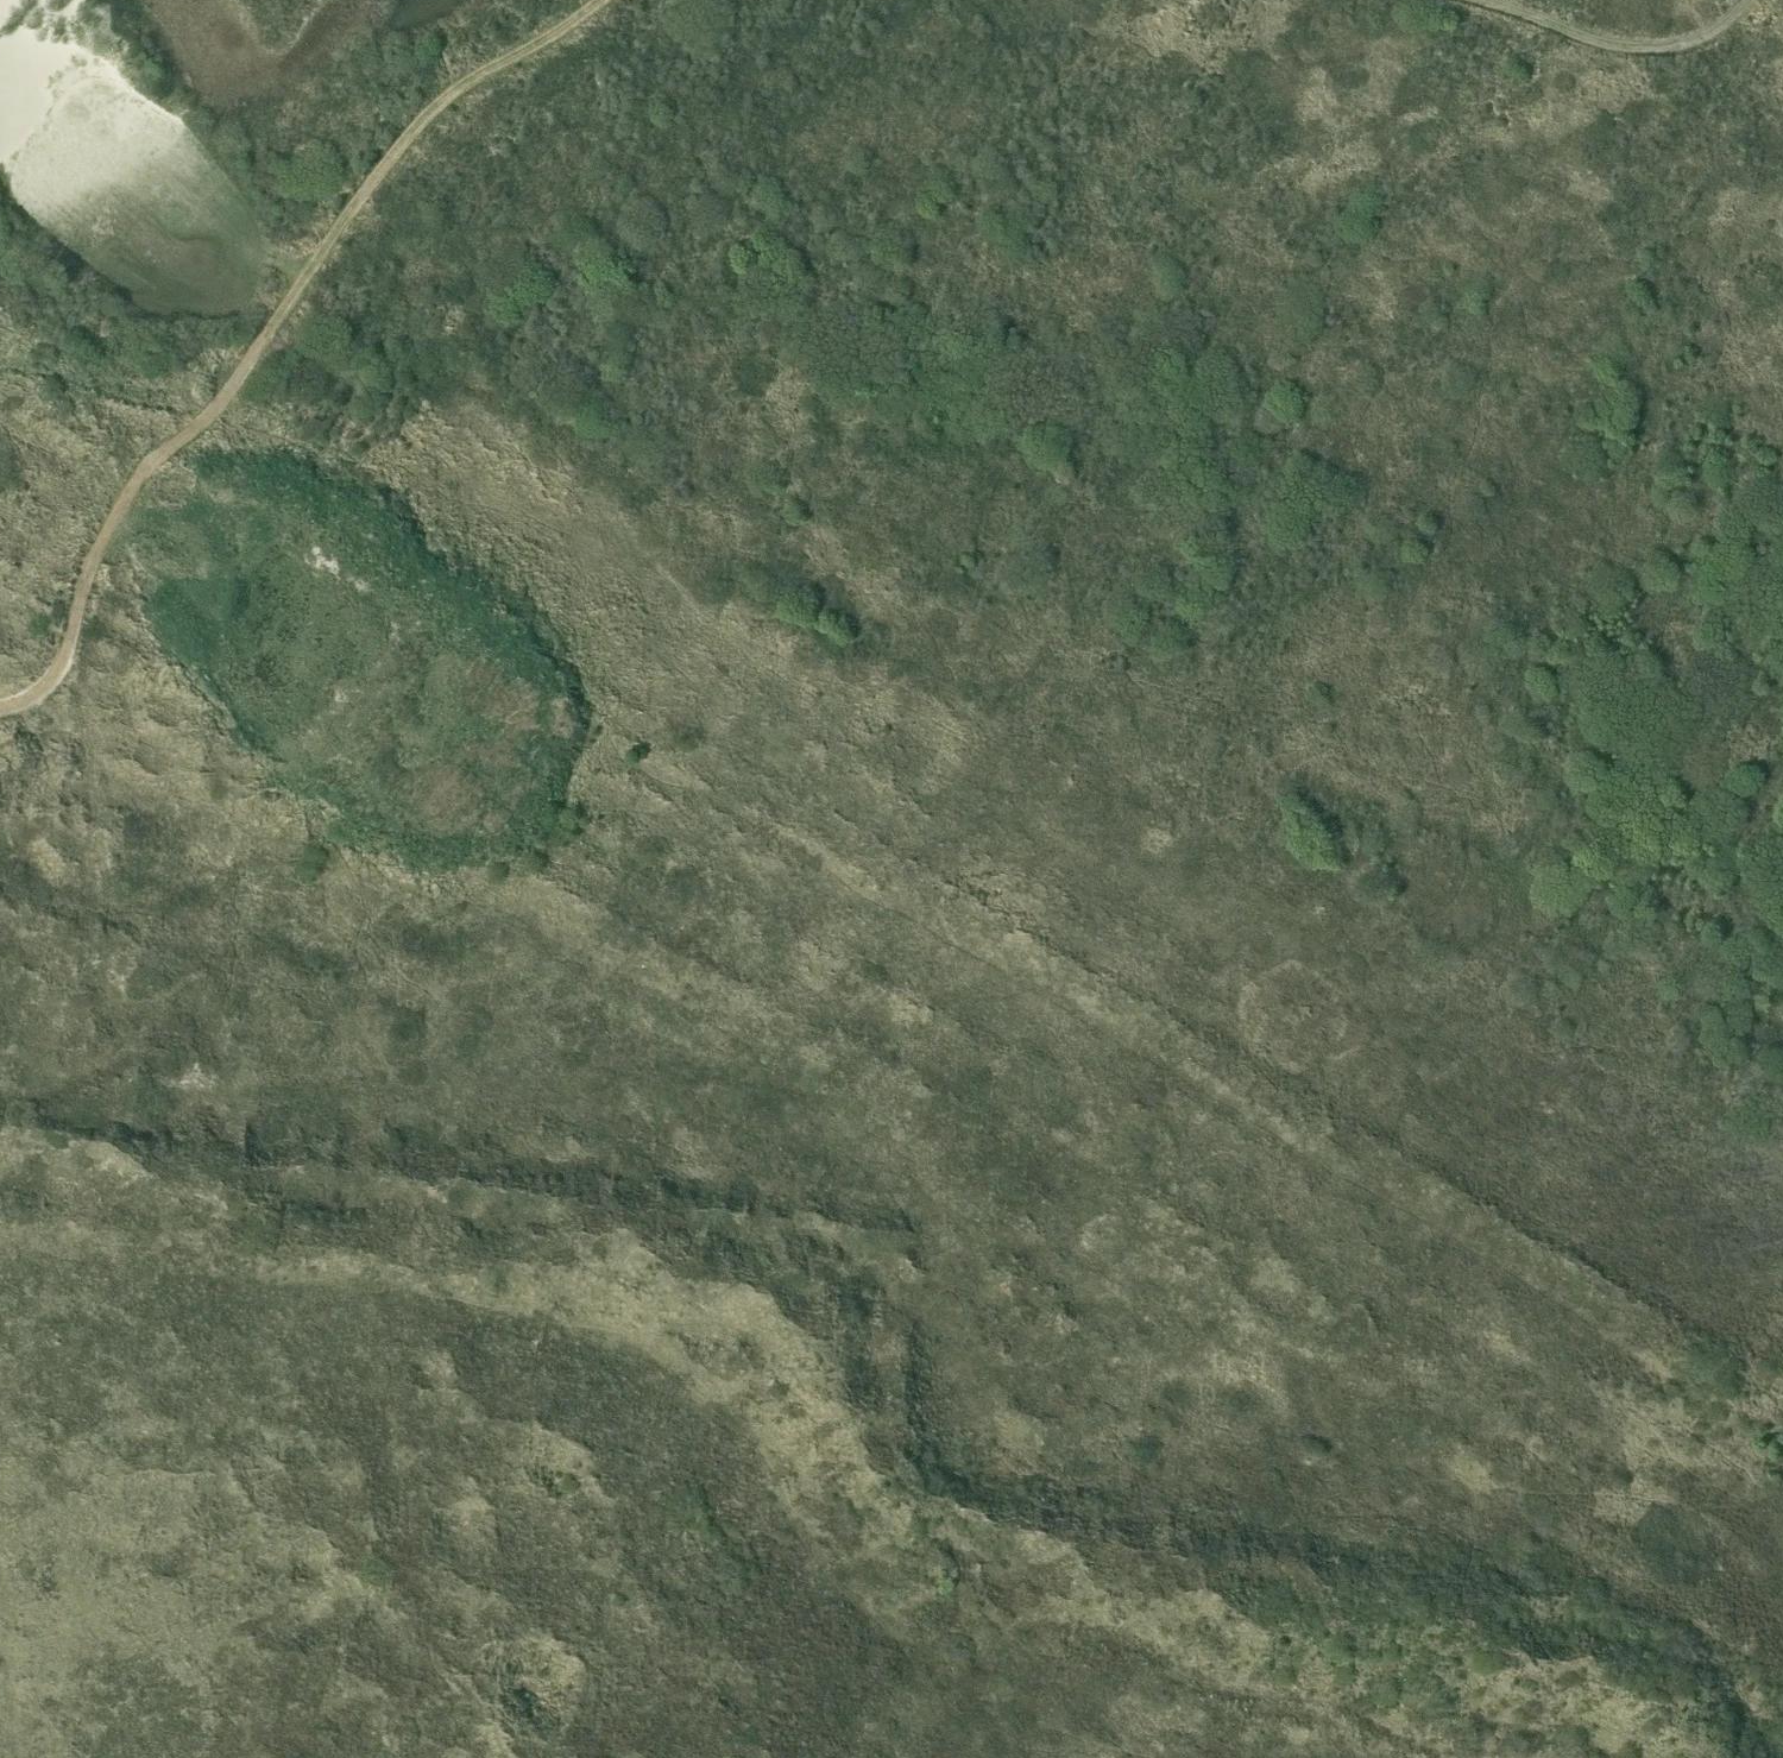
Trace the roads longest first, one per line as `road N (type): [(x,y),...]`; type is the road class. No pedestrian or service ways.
road 1 (track): [(0,696),(33,690),(62,657),(117,499),(195,435),(420,106),(598,0)]
road 2 (track): [(1738,0),(1704,33),(1648,47),(1576,35),(1469,0)]

